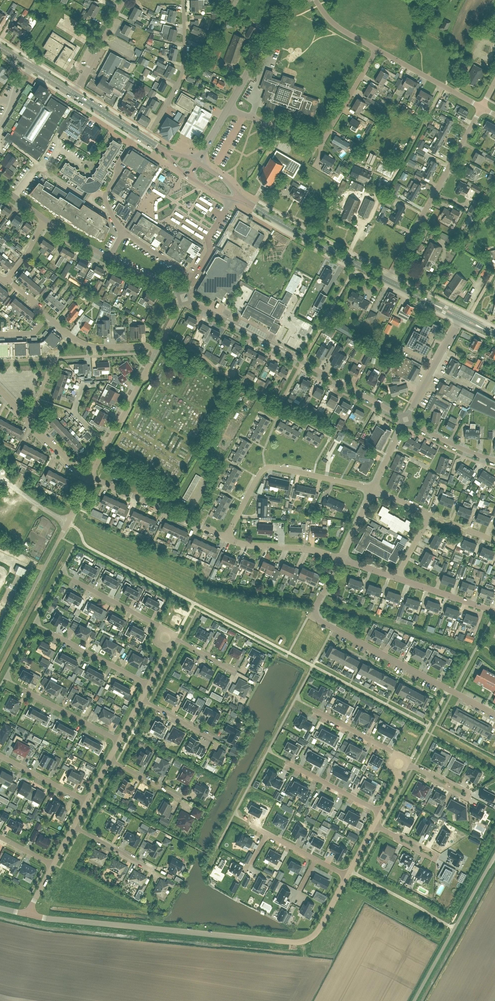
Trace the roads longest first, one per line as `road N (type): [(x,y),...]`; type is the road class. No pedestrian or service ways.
road 1 (residential): [(29,914),(298,942),(317,931),(347,875)]
road 2 (residential): [(494,714),(310,615),(341,559)]
road 3 (residential): [(406,419),(184,298)]
road 4 (residential): [(228,108),(321,142),(377,50)]
road 5 (residential): [(388,281),(482,107)]
road 6 (residential): [(0,651),(90,477)]
road 7 (residential): [(373,489),(266,468),(226,538)]
road 8 (secondary): [(388,281),(242,199)]
road 9 (unclassified): [(414,1000),(494,855)]
road 10 (residential): [(226,538),(90,477)]
road 11 (residential): [(147,140),(181,75),(183,0)]
road 12 (residential): [(90,477),(156,350)]
road 13 (tertiary): [(228,108),(290,0)]

